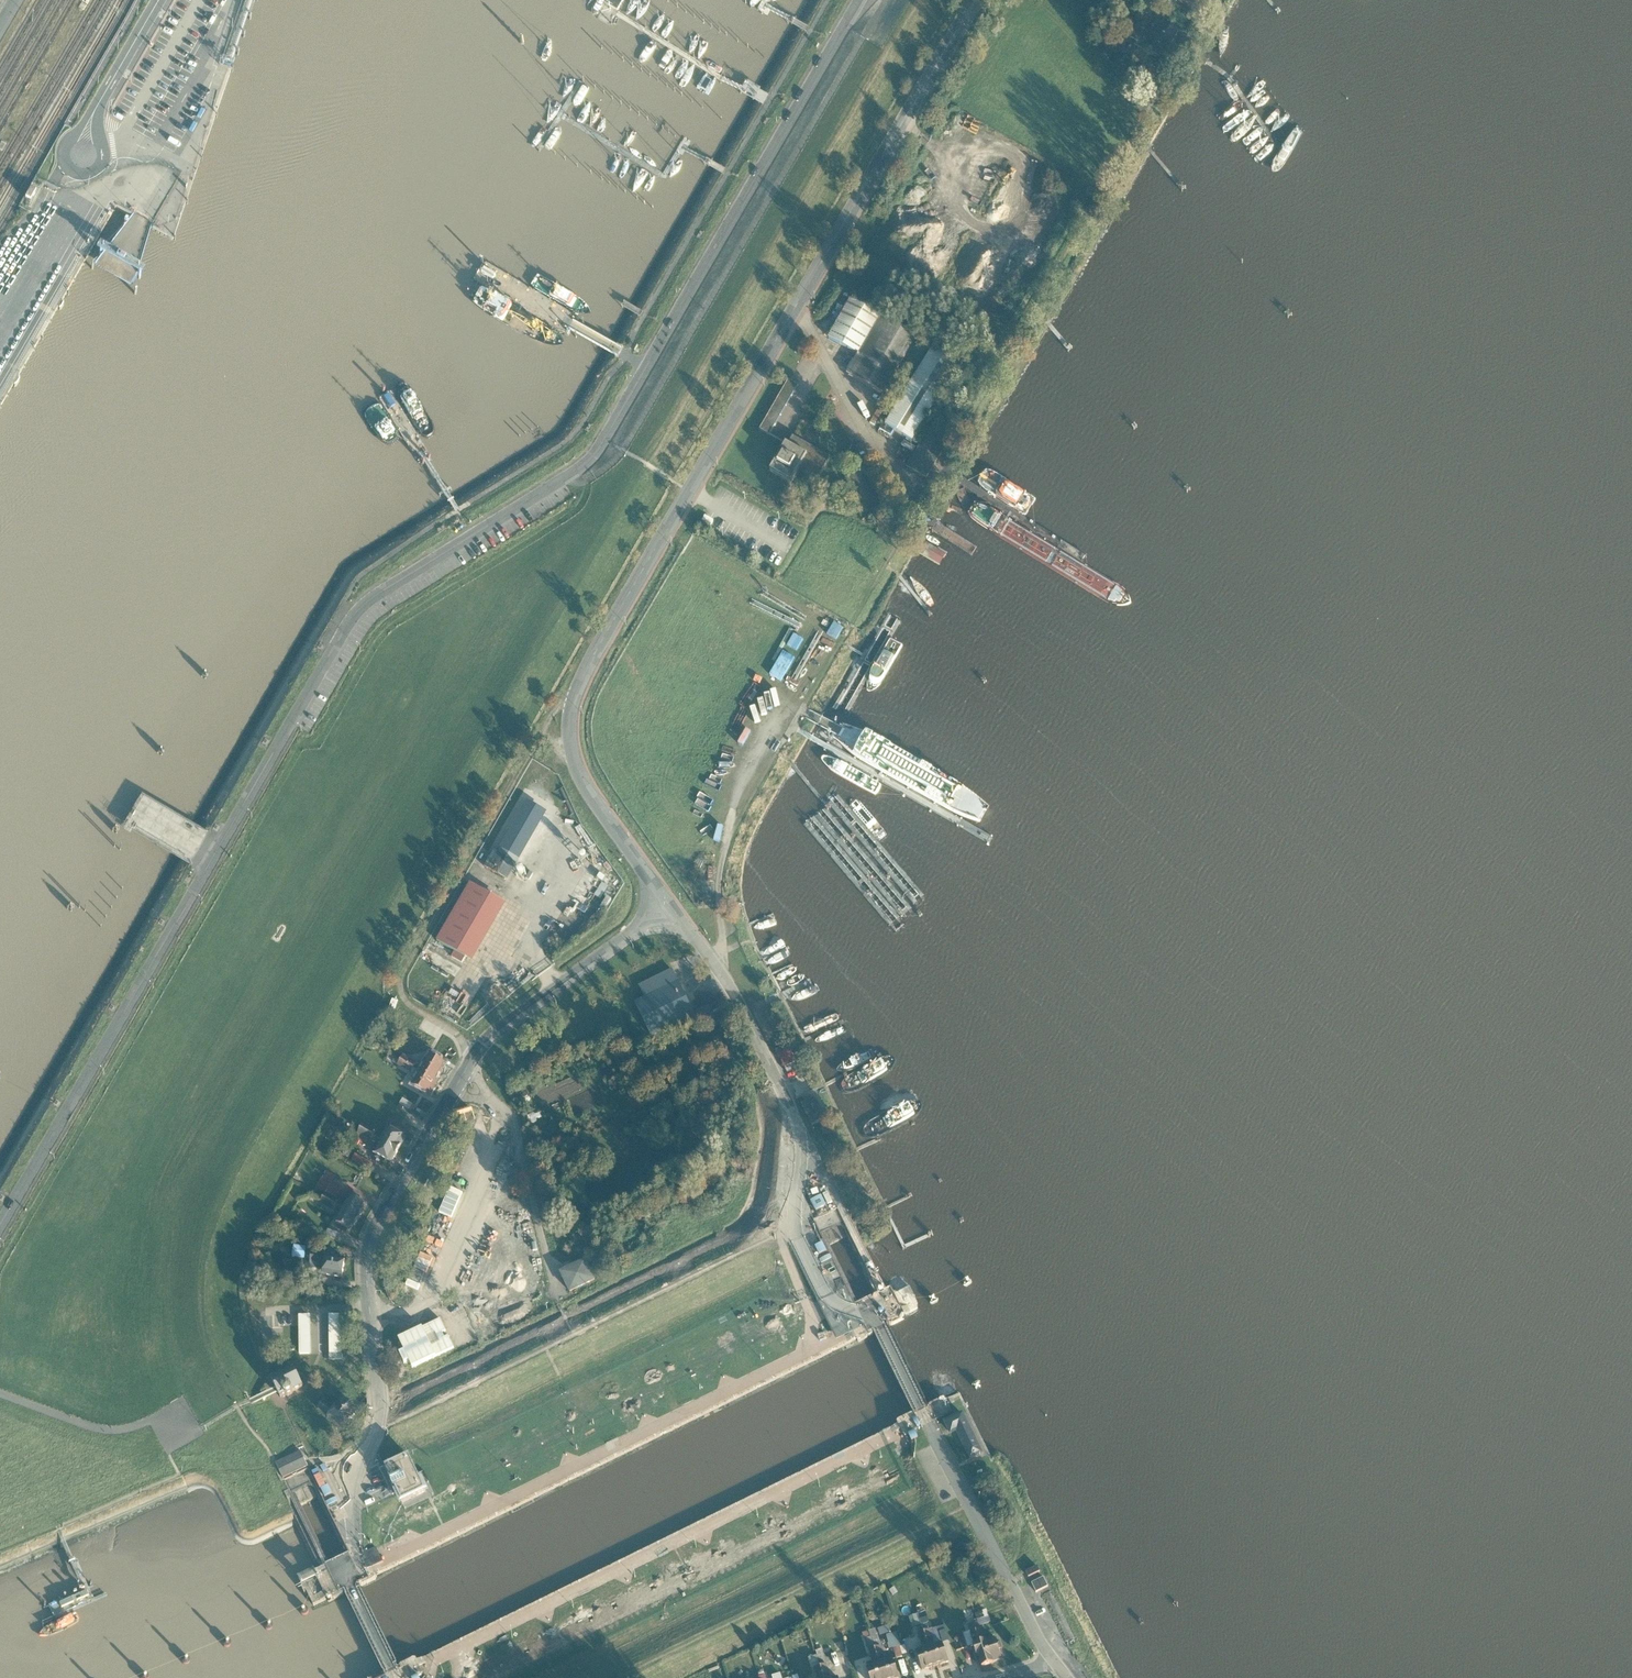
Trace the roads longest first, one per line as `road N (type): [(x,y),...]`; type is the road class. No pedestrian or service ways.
road 1 (unclassified): [(861,0),(597,452),(355,616),(0,1229)]
road 2 (unclassified): [(647,877),(727,985),(793,1115),(801,1142),(798,1239),(829,1300),(850,1313),(874,1313),(1052,1661)]
road 3 (tertiary): [(797,307),(574,701),(571,737),(580,772),(647,877)]
road 4 (unclassified): [(647,877),(654,896),(641,925),(510,1022),(474,1059),(379,1221),(369,1249),(371,1311)]
road 5 (track): [(474,1059),(456,1033),(410,1006),(404,976),(554,715),(574,701)]
road 6 (track): [(628,355),(566,441),(361,577),(335,626),(337,644)]
road 7 (track): [(628,355),(829,0)]
road 8 (tertiary): [(975,0),(797,307)]
road 9 (unclassified): [(797,307),(912,515)]
road 10 (unclassified): [(364,1458),(354,1497),(349,1582),(396,1677)]
road 11 (unclassified): [(364,1458),(380,1404),(371,1311)]
road 12 (residential): [(103,97),(68,146),(67,166),(91,175),(102,150)]

